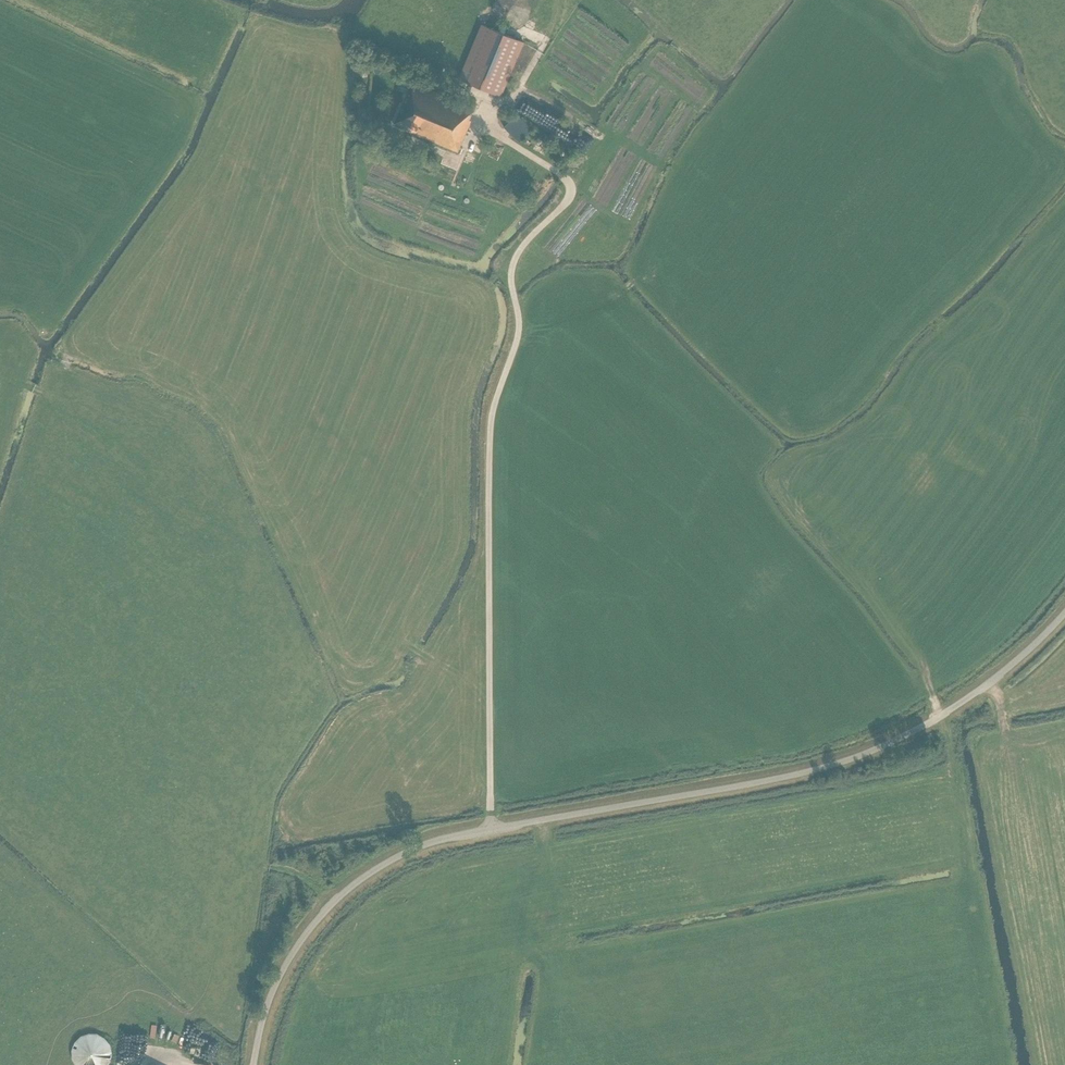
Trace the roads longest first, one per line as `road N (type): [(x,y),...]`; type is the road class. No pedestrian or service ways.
road 1 (tertiary): [(254,1064),(269,1001),(301,941),(340,897),(399,856),(460,836),(780,779),(859,757),(988,684),(1064,613)]

